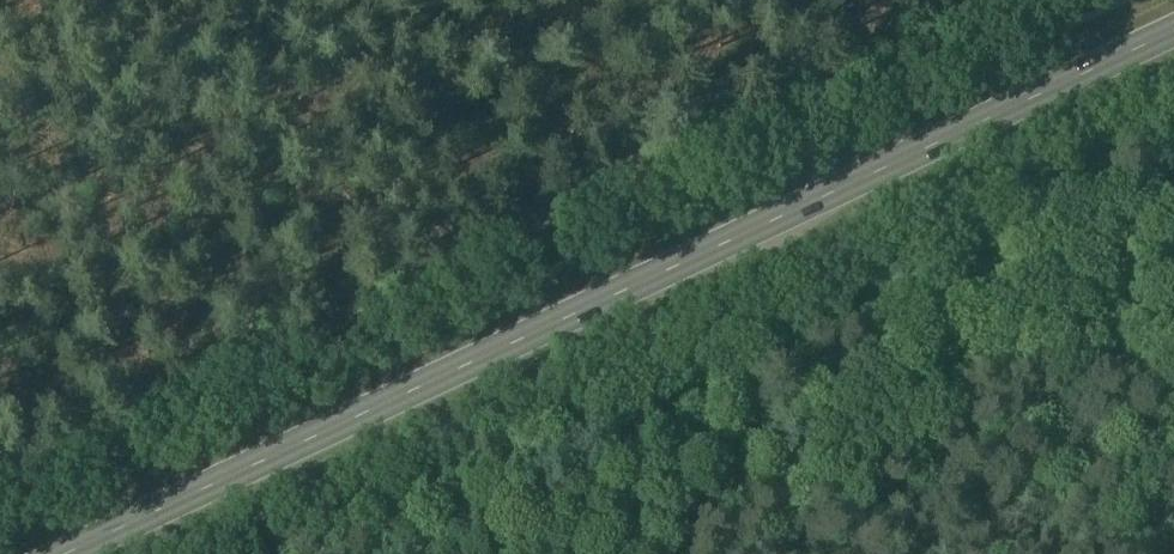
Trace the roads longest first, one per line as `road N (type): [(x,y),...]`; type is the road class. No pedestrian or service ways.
road 1 (secondary): [(67,553),(1173,35)]
road 2 (track): [(995,0),(0,477)]
road 3 (track): [(826,553),(947,456),(992,442),(1112,452),(1173,430)]

